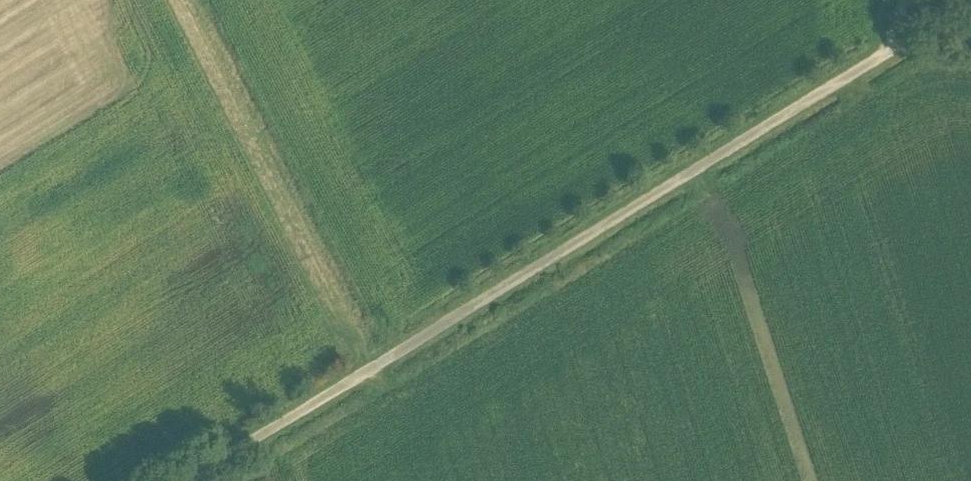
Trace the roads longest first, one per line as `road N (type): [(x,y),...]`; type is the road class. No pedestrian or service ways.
road 1 (unclassified): [(970,43),(908,47),(192,480)]

